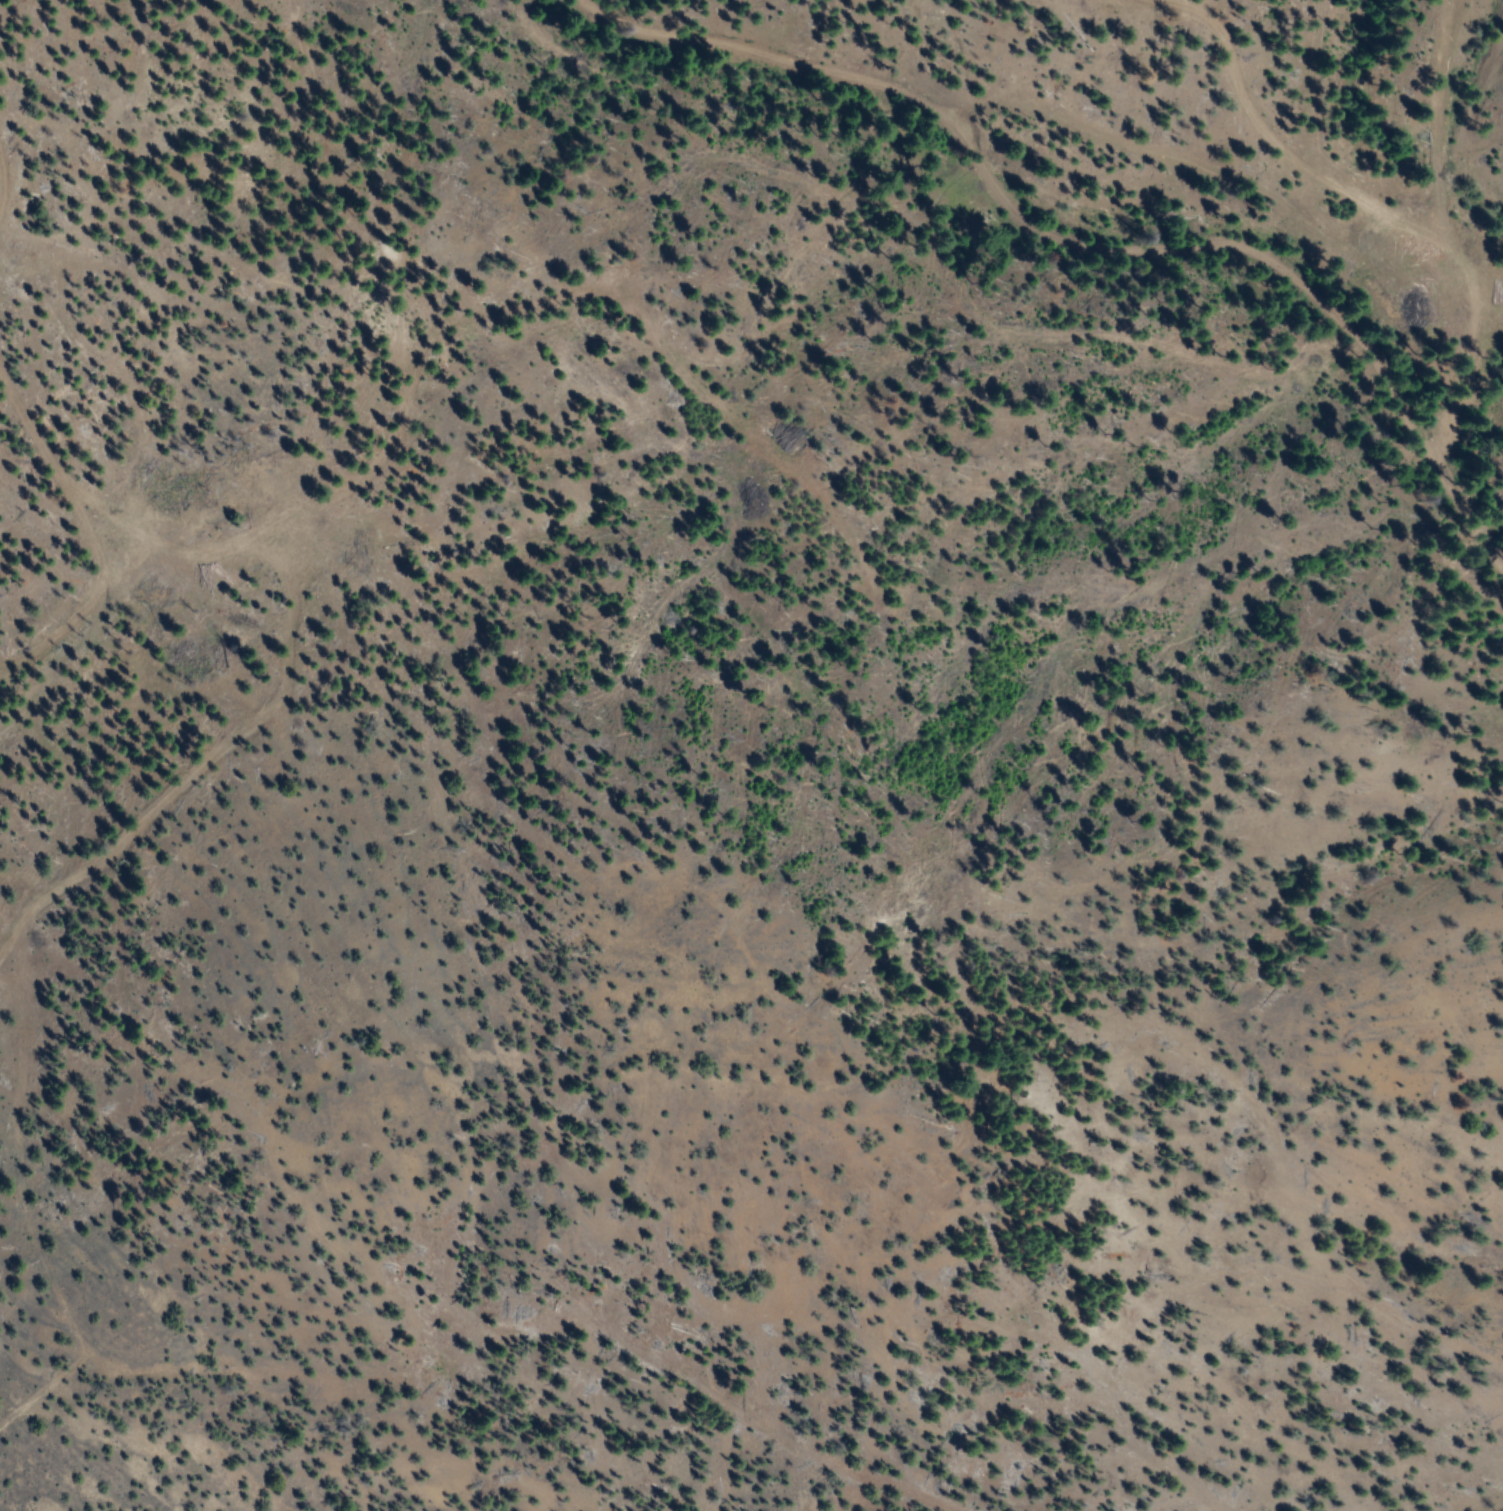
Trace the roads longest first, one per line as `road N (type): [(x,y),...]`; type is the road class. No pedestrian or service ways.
road 1 (track): [(1502,669),(1471,623),(1424,521),(1424,330),(1388,253),(1221,121),(1023,0)]

